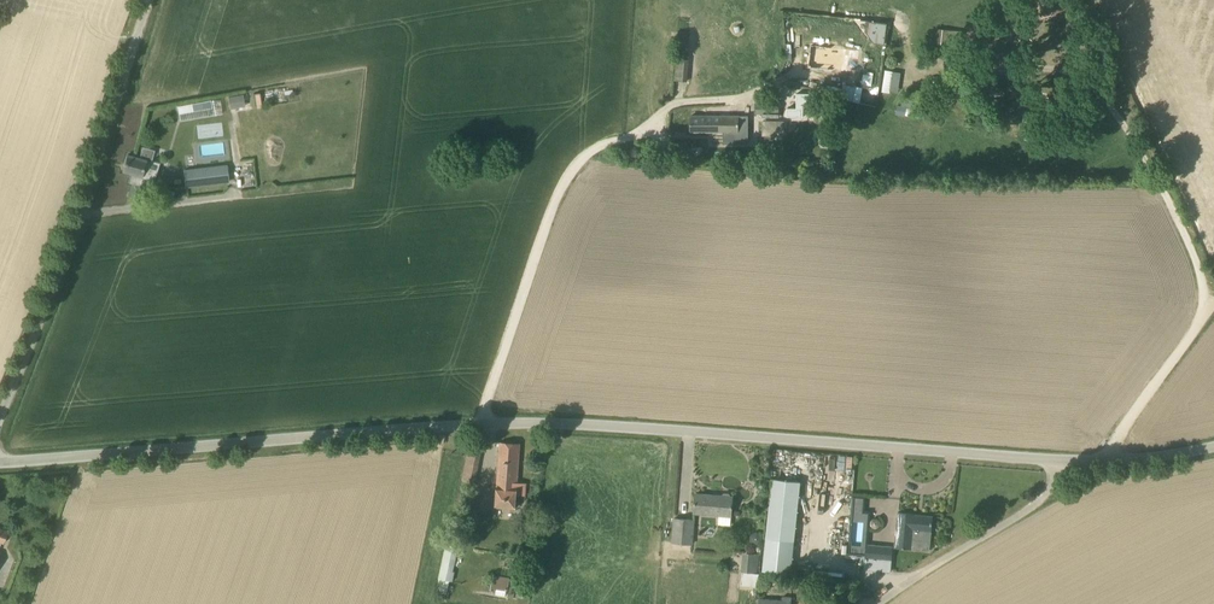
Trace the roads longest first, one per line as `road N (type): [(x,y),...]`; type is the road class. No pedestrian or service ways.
road 1 (unclassified): [(1213,451),(1054,468),(489,420),(0,465)]
road 2 (unclassified): [(0,434),(61,282),(153,0)]
road 3 (track): [(617,145),(589,156),(566,189),(489,420)]
road 4 (track): [(1207,315),(1195,255),(1143,141),(1095,82),(1061,64)]
road 5 (track): [(83,215),(353,182)]
road 6 (track): [(1054,468),(1049,500),(883,603)]
road 7 (track): [(1111,465),(1114,444),(1213,306)]

